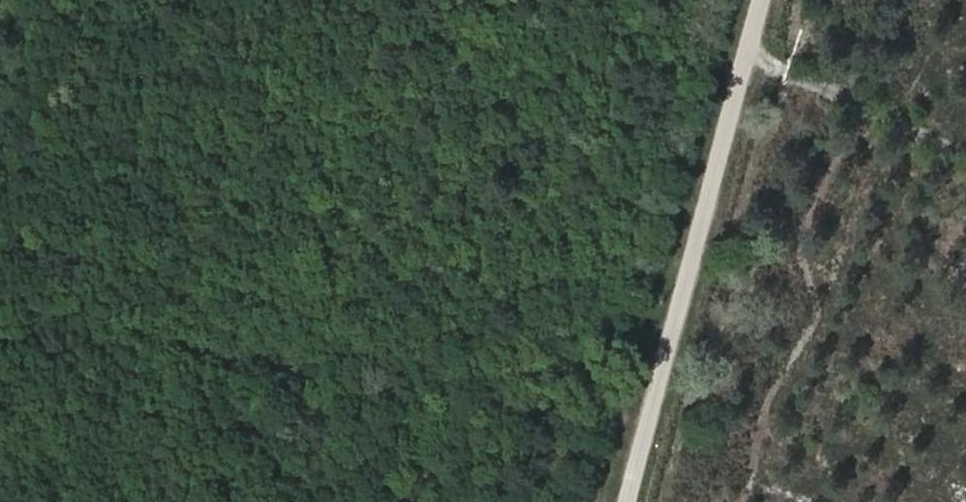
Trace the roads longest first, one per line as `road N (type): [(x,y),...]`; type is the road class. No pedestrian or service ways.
road 1 (track): [(631,501),(765,0)]

